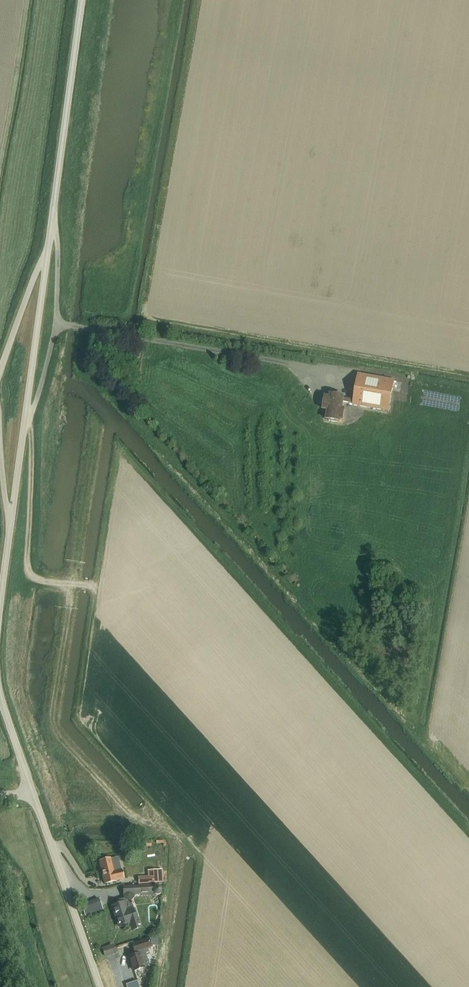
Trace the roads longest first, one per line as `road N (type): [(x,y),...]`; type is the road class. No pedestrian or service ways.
road 1 (unclassified): [(11,524),(48,252)]
road 2 (unclassified): [(48,252),(82,0)]
road 3 (unclassified): [(100,986),(33,792)]
road 4 (unclassified): [(0,366),(48,252)]

